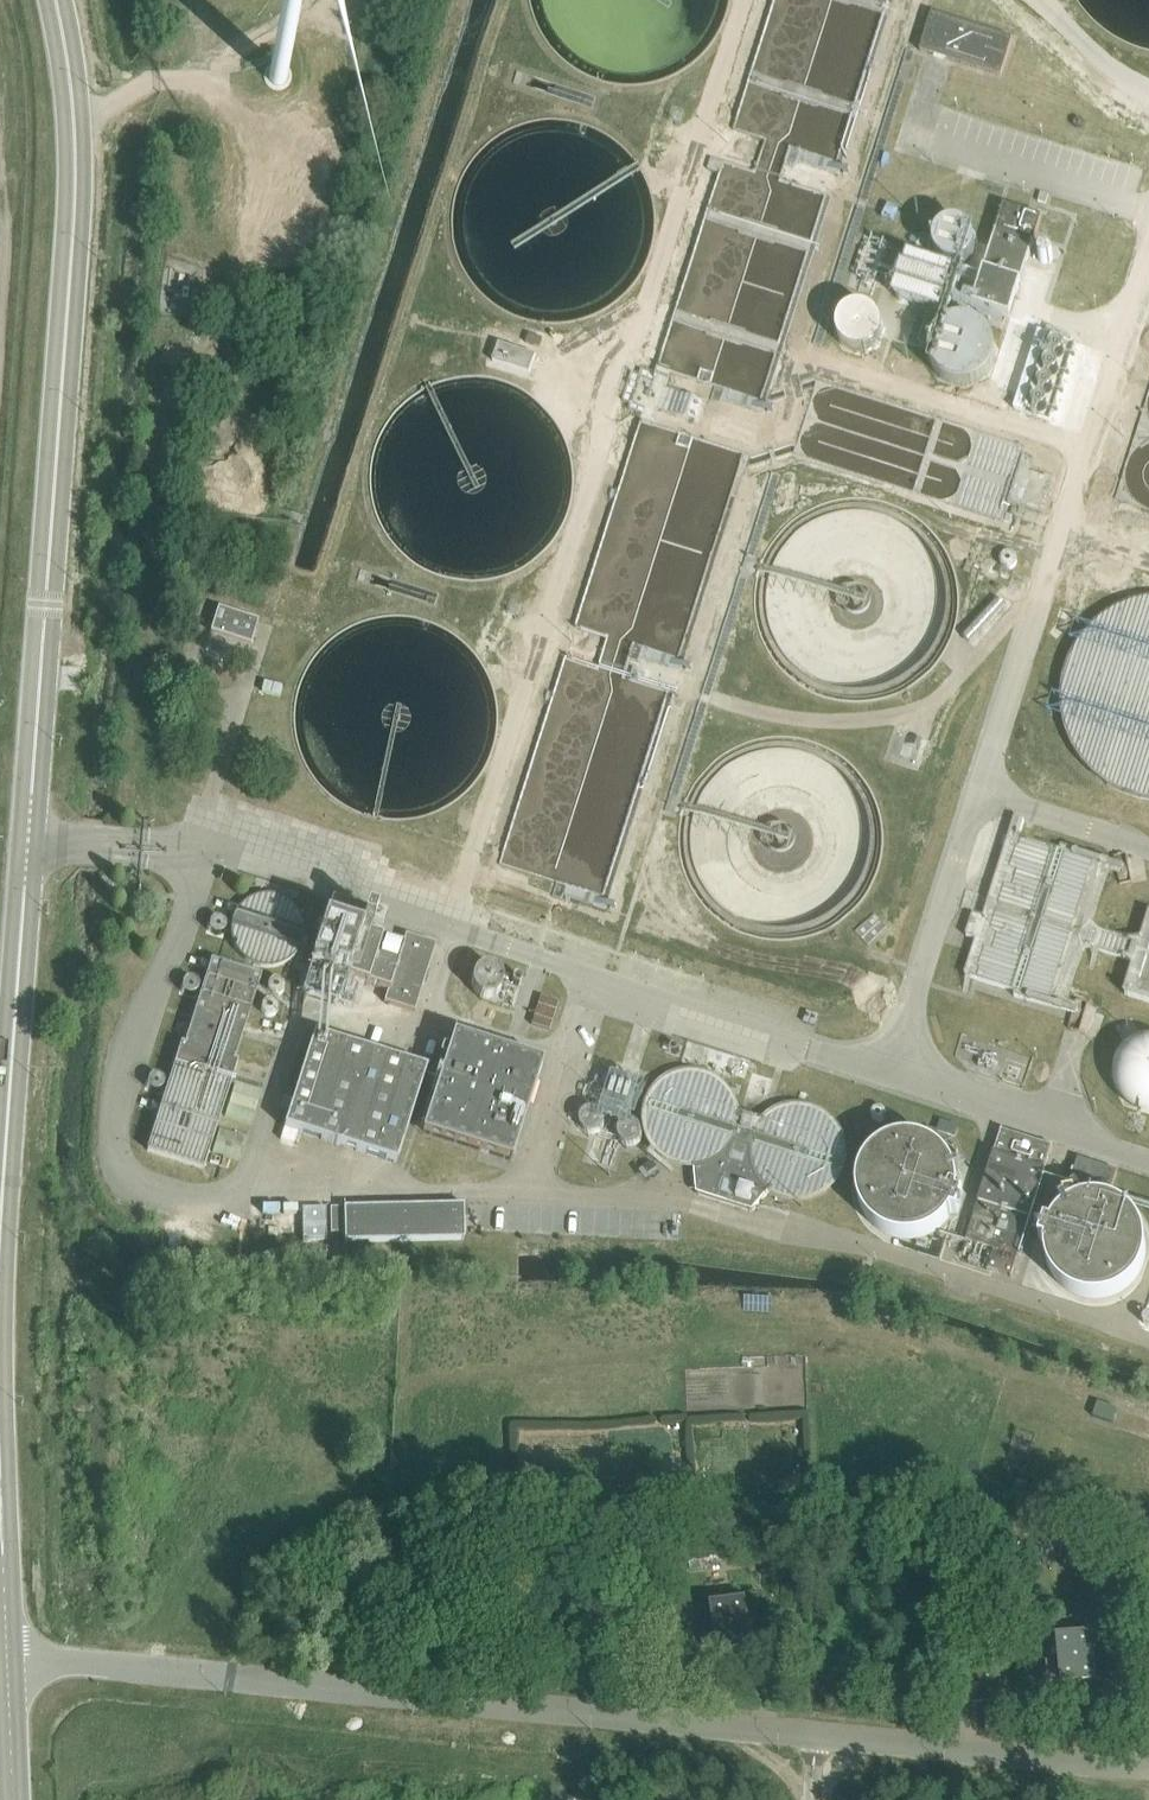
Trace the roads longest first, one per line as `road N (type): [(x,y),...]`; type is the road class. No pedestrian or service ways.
road 1 (unclassified): [(0,1209),(76,165),(54,0)]
road 2 (unclassified): [(7,1656),(1127,1766),(1148,1759)]
road 3 (unclassified): [(7,1656),(0,1459)]
road 4 (unclassified): [(12,1785),(7,1656)]

